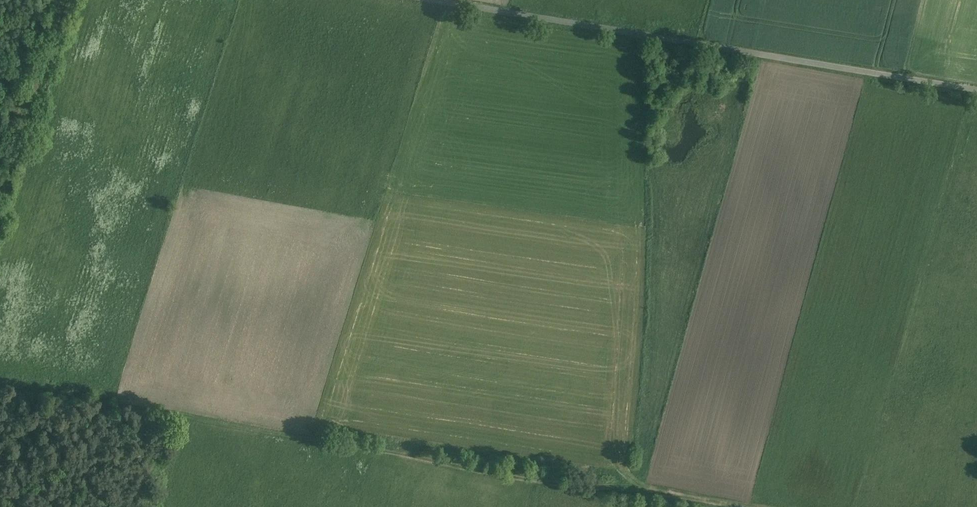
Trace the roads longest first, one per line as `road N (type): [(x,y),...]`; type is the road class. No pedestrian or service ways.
road 1 (track): [(748,506),(563,484),(0,386)]
road 2 (unclassified): [(976,90),(435,0)]
road 3 (track): [(0,202),(62,0)]

